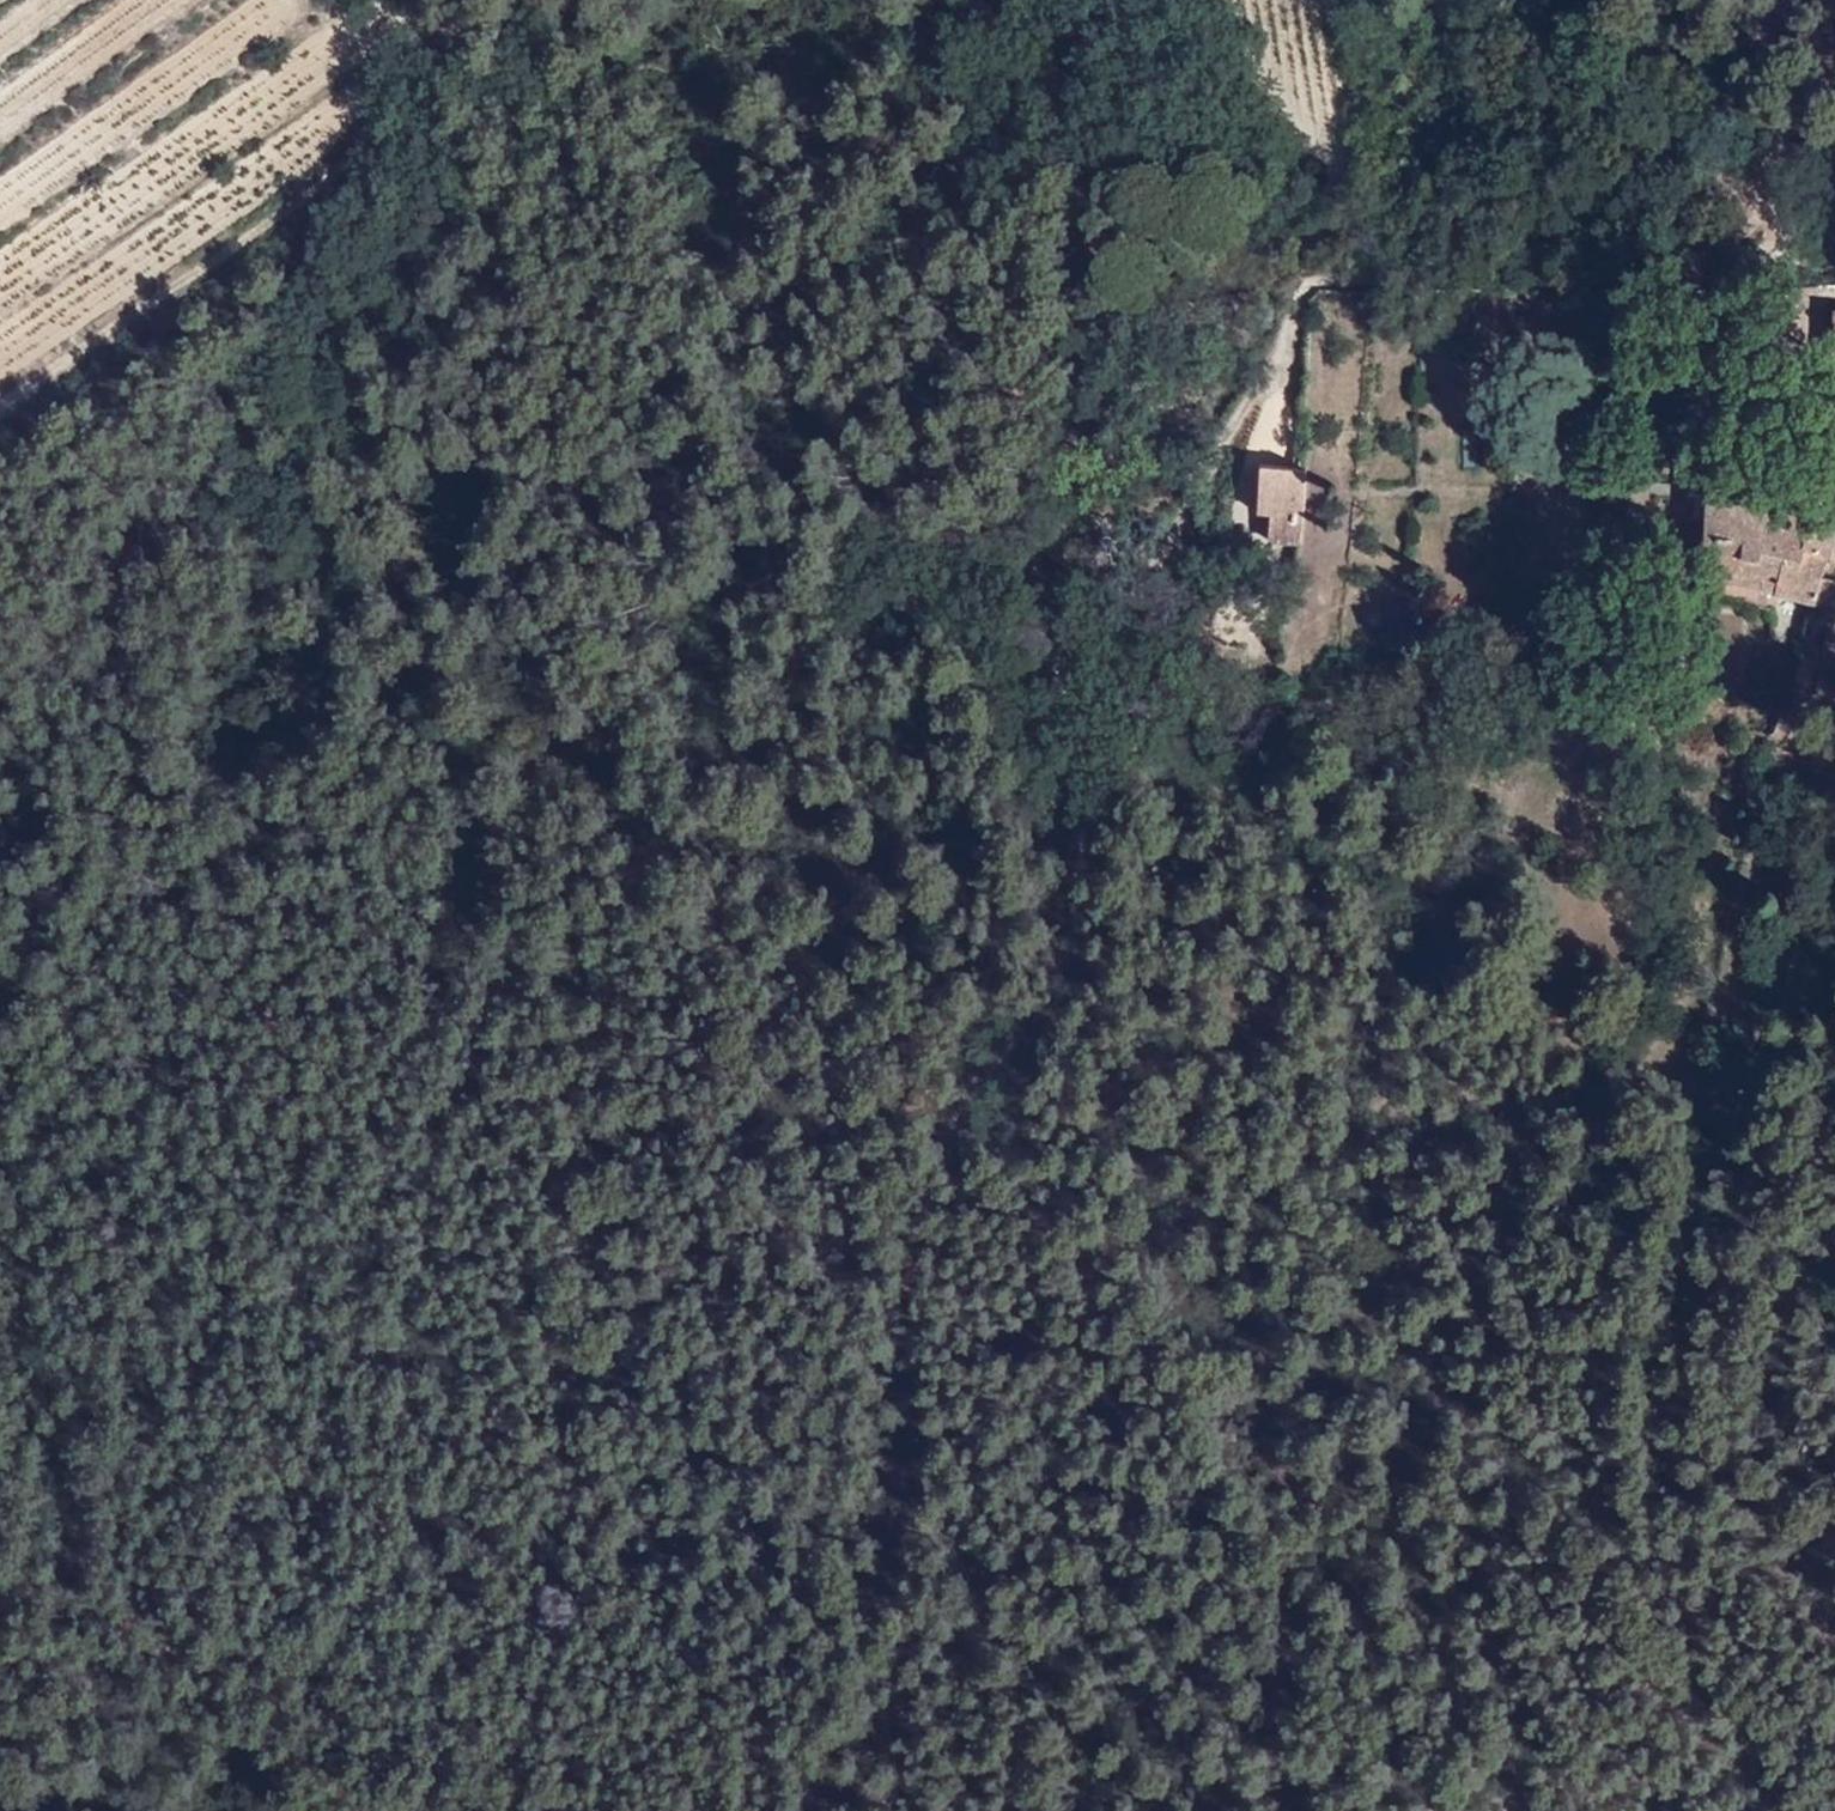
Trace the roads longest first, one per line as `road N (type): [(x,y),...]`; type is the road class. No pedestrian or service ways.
road 1 (unclassified): [(1769,0),(1779,125),(1834,202)]

